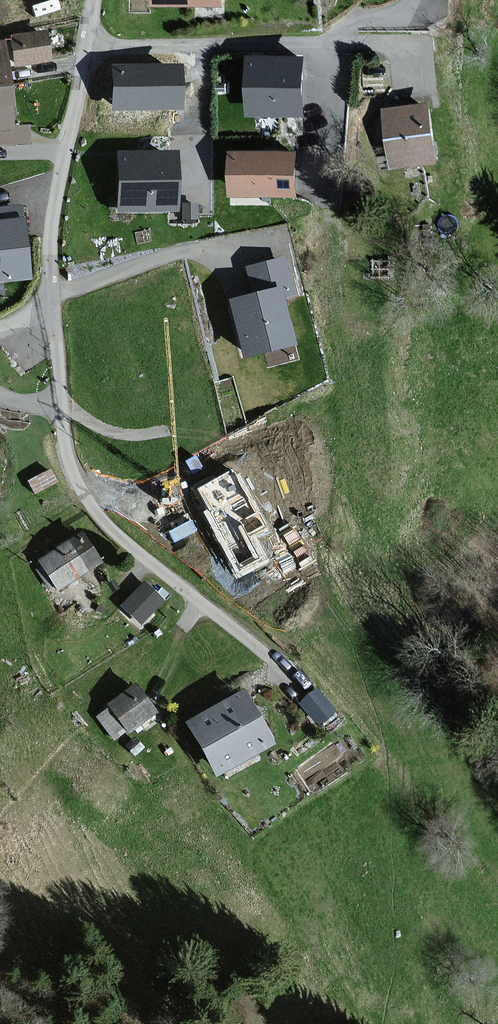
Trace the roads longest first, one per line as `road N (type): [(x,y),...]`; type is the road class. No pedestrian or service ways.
road 1 (residential): [(50,305),(63,448),(92,505),(252,643)]
road 2 (residential): [(93,0),(55,192),(50,305)]

